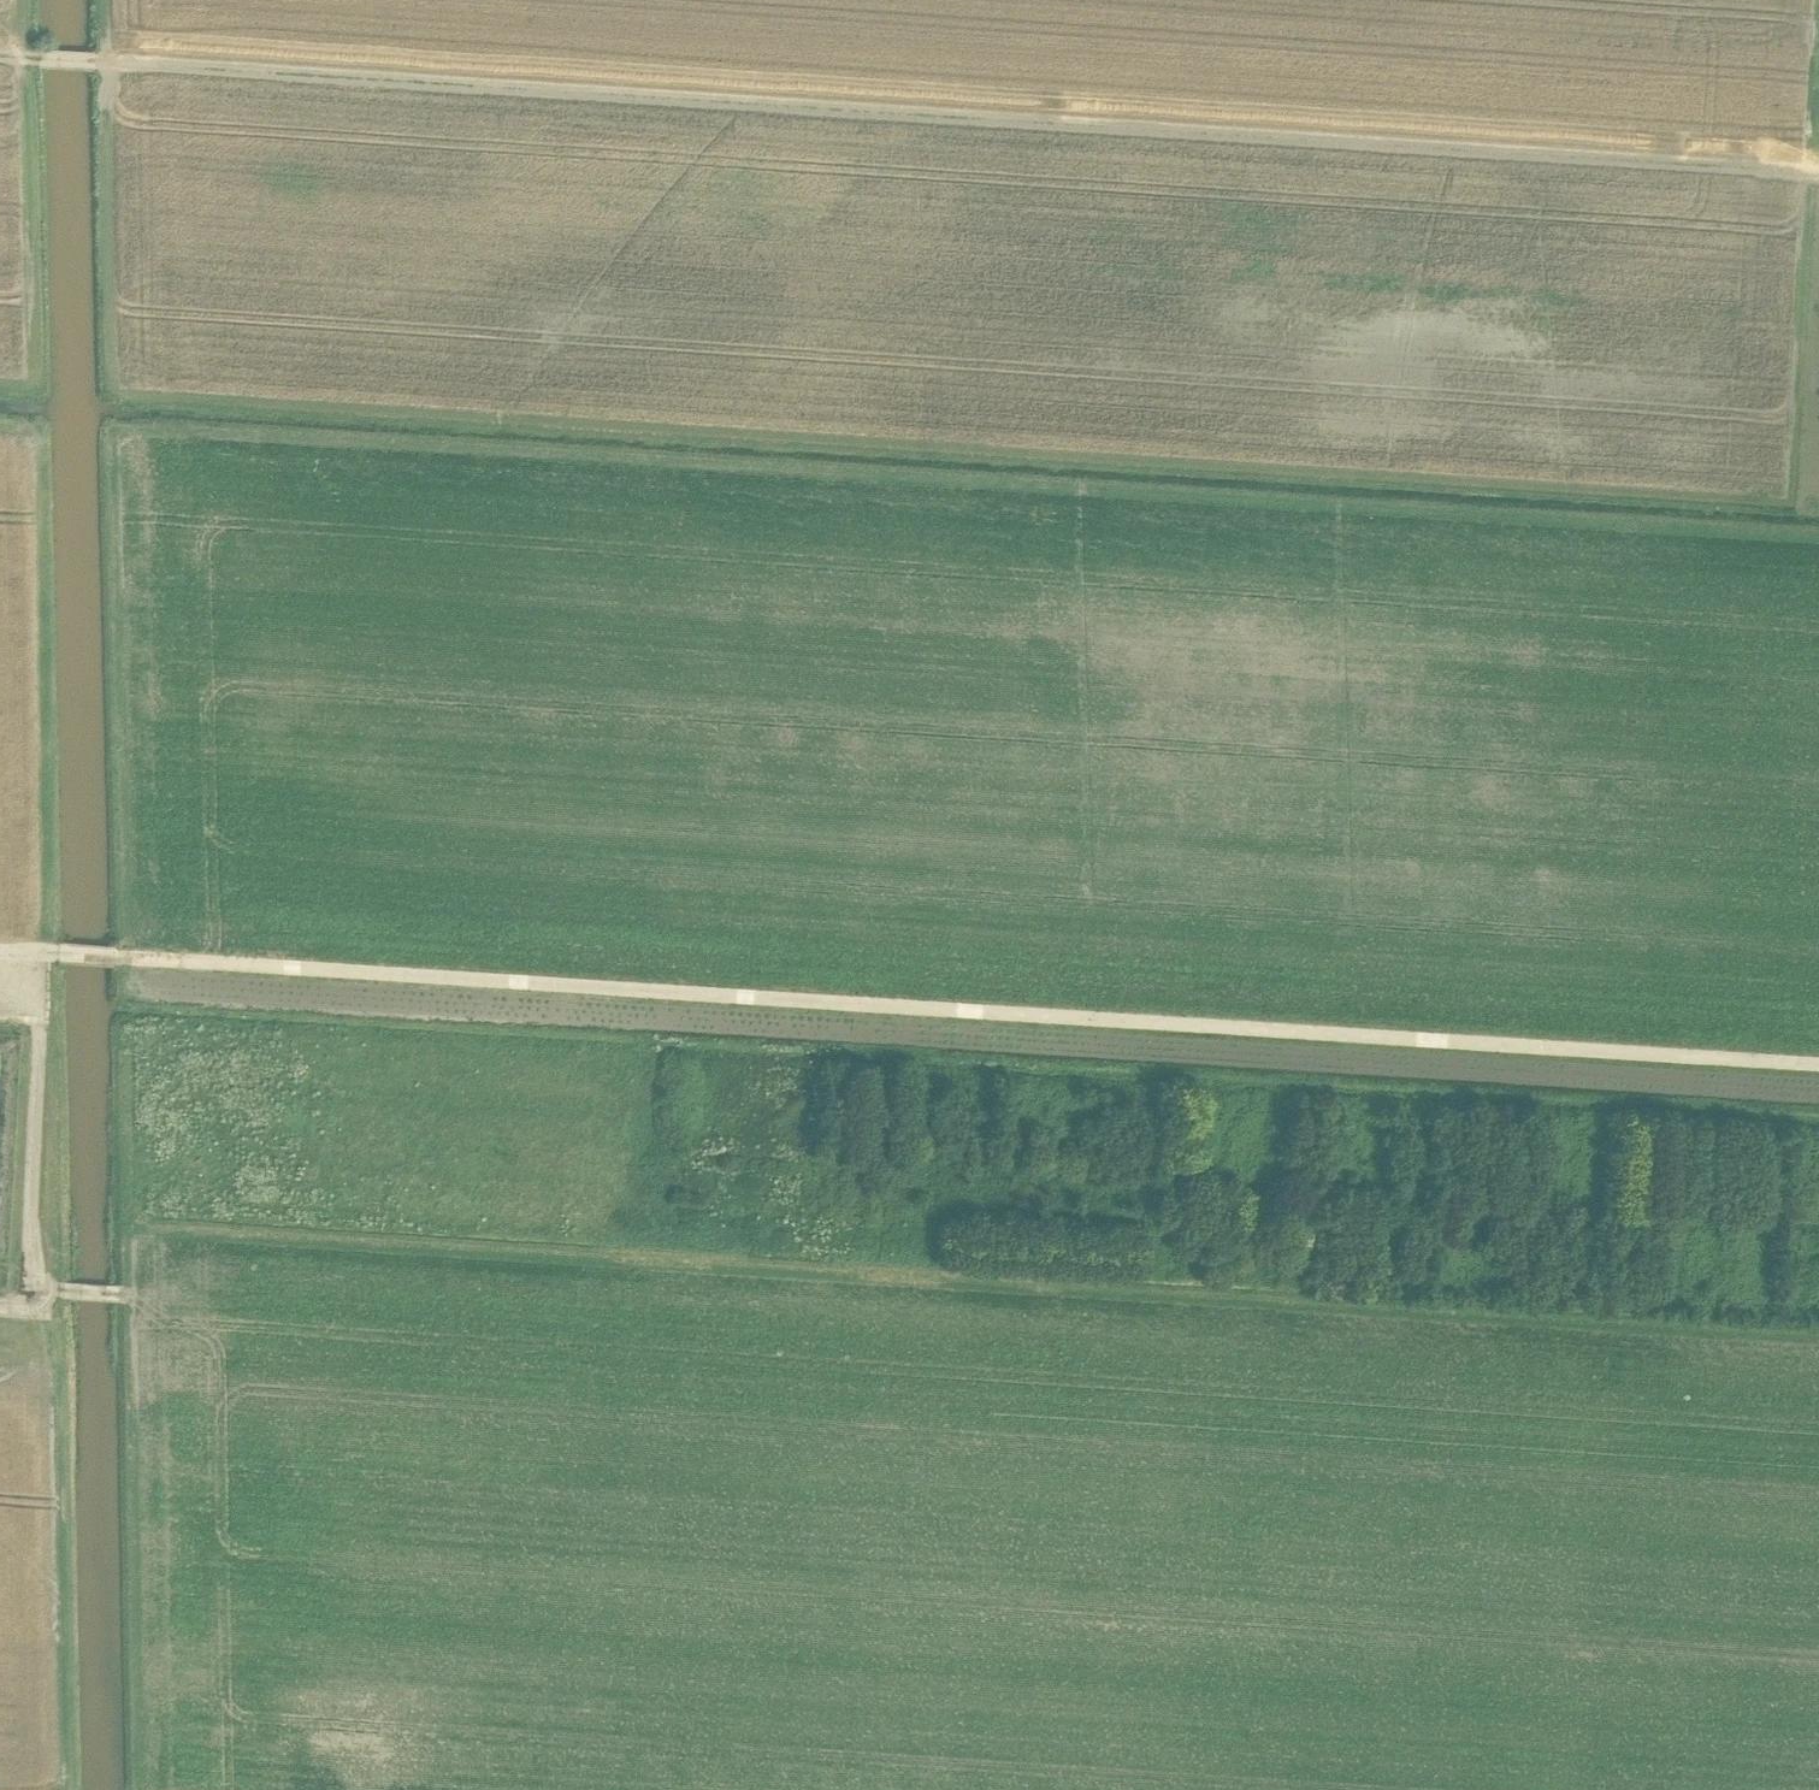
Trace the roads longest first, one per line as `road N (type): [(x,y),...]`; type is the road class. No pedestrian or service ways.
road 1 (track): [(1818,1063),(0,947)]
road 2 (track): [(1818,173),(103,61)]

